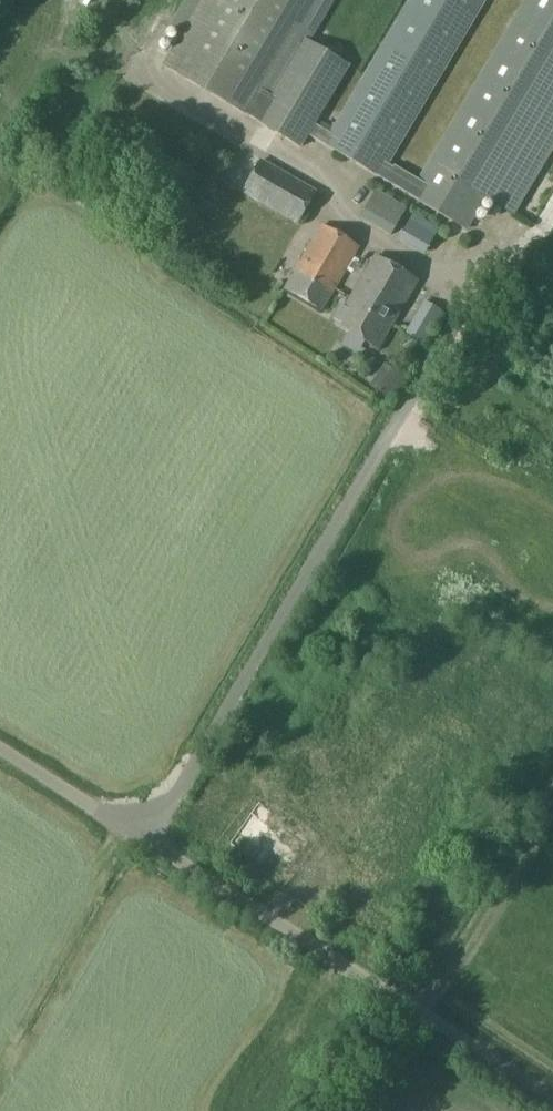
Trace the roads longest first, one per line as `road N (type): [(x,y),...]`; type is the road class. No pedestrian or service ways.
road 1 (unclassified): [(552,1097),(0,748)]
road 2 (track): [(416,1009),(445,981),(552,794)]

